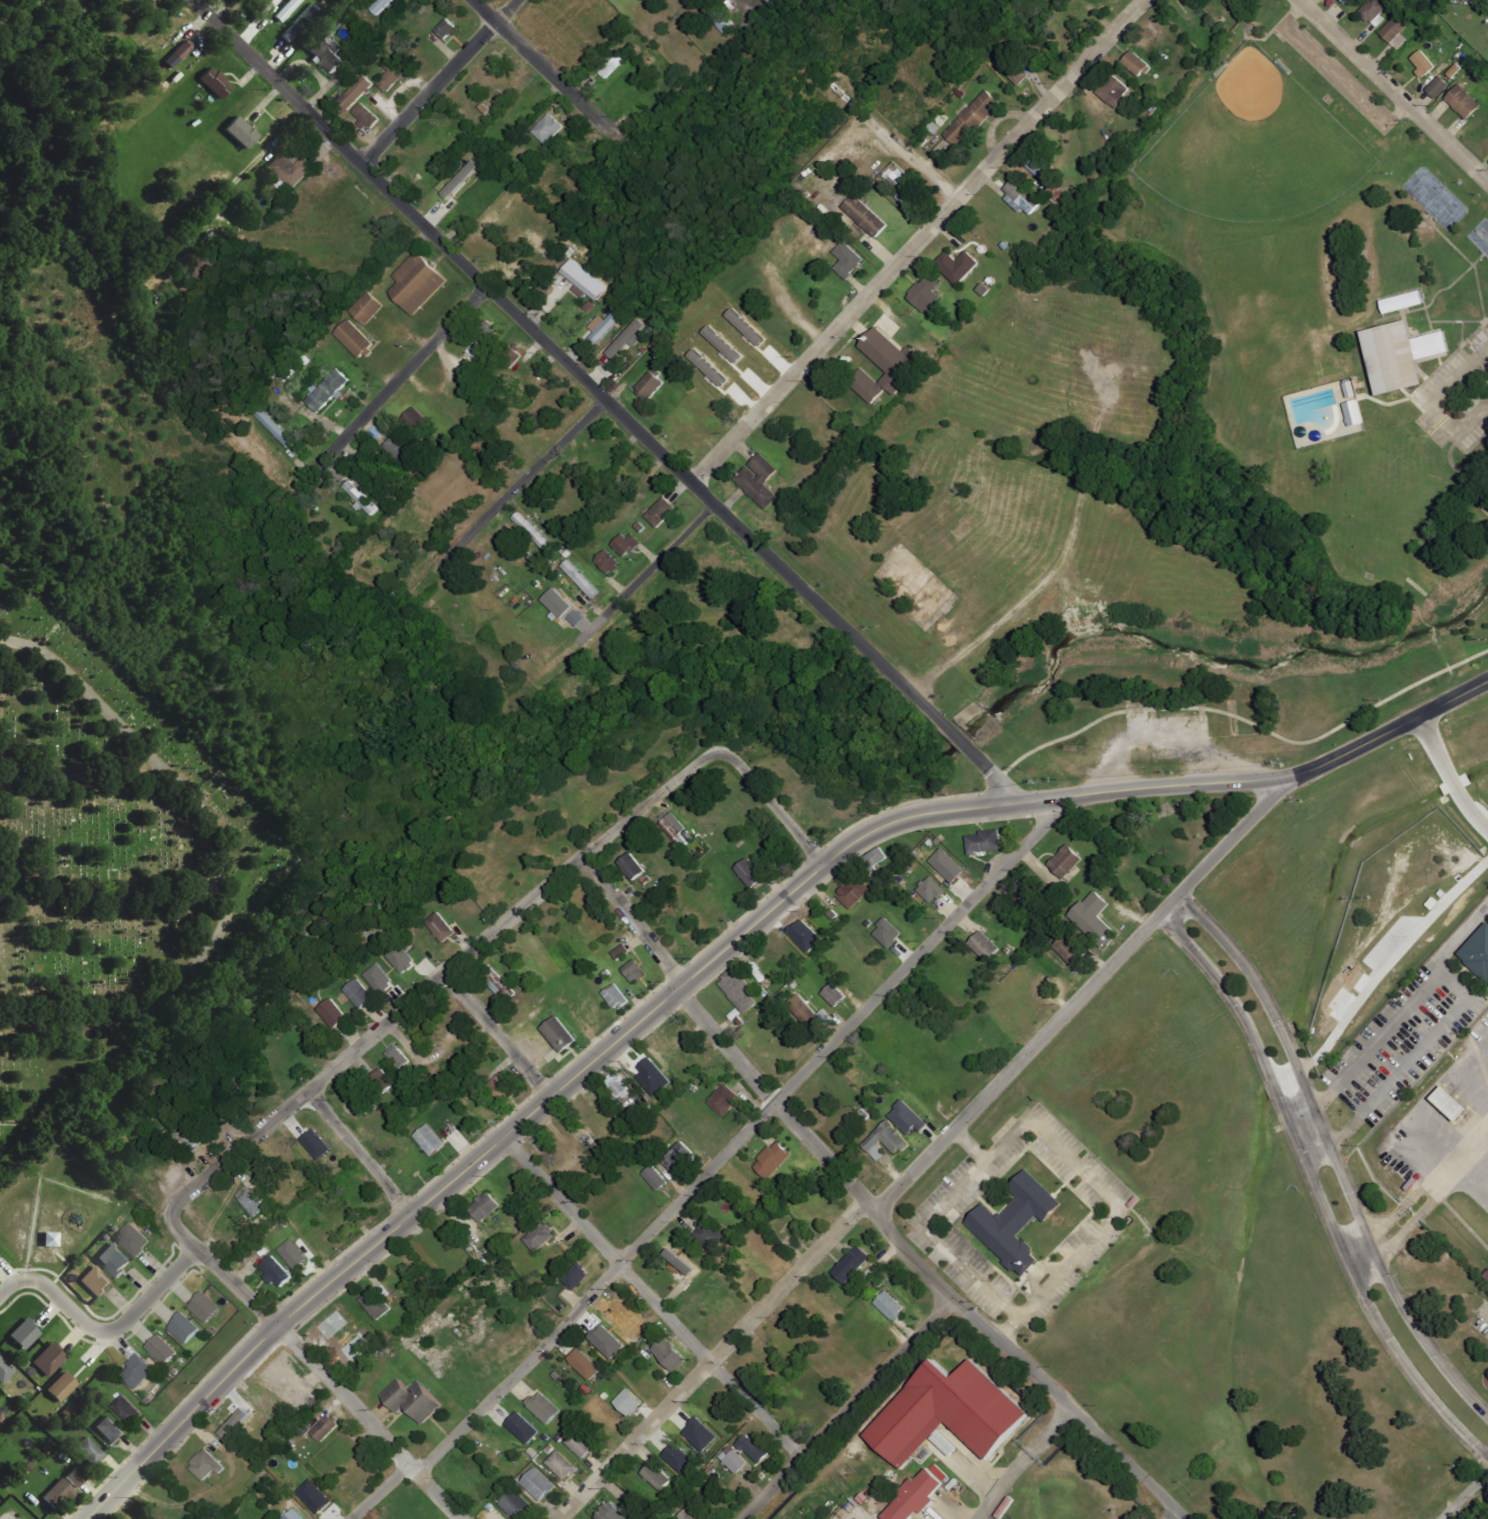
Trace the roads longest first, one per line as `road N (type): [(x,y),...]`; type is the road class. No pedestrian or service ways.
road 1 (tertiary): [(86,1518),(277,1323),(875,827),(930,810),(1282,778),(1320,767),(1487,679)]
road 2 (residential): [(1013,803),(968,746),(194,0)]
road 3 (residential): [(352,1518),(398,1474),(429,1459),(558,1332),(1048,820),(1056,798)]
road 4 (residential): [(584,854),(689,1000),(894,1241),(1187,1518)]
road 5 (residential): [(560,1518),(1163,913)]
road 6 (residential): [(170,1213),(584,854),(704,756),(721,751)]
road 7 (residential): [(690,481),(1143,0)]
road 8 (residential): [(1163,913),(1246,1017),(1383,1327),(1431,1396),(1487,1455)]
road 9 (residential): [(1487,1416),(1441,1367),(1391,1289),(1269,1008),(1179,896)]
road 10 (residential): [(800,1456),(505,1135)]
road 11 (residential): [(461,1518),(277,1323),(182,1236),(170,1213)]
road 12 (residential): [(739,1518),(953,1298)]
road 13 (residential): [(486,284),(295,488)]
road 14 (residential): [(1300,0),(1487,179)]
road 15 (residential): [(195,1248),(108,1330),(91,1327),(39,1282),(17,1282),(0,1296)]
road 16 (residential): [(605,399),(438,569)]
road 17 (residential): [(361,163),(515,0)]
road 18 (residential): [(471,0),(618,136)]
road 19 (residential): [(716,506),(576,644)]
road 20 (residential): [(1163,913),(1282,778)]
road 21 (residential): [(553,1096),(443,973)]
road 22 (residential): [(414,1214),(307,1090)]
road 23 (residential): [(824,864),(721,751)]

